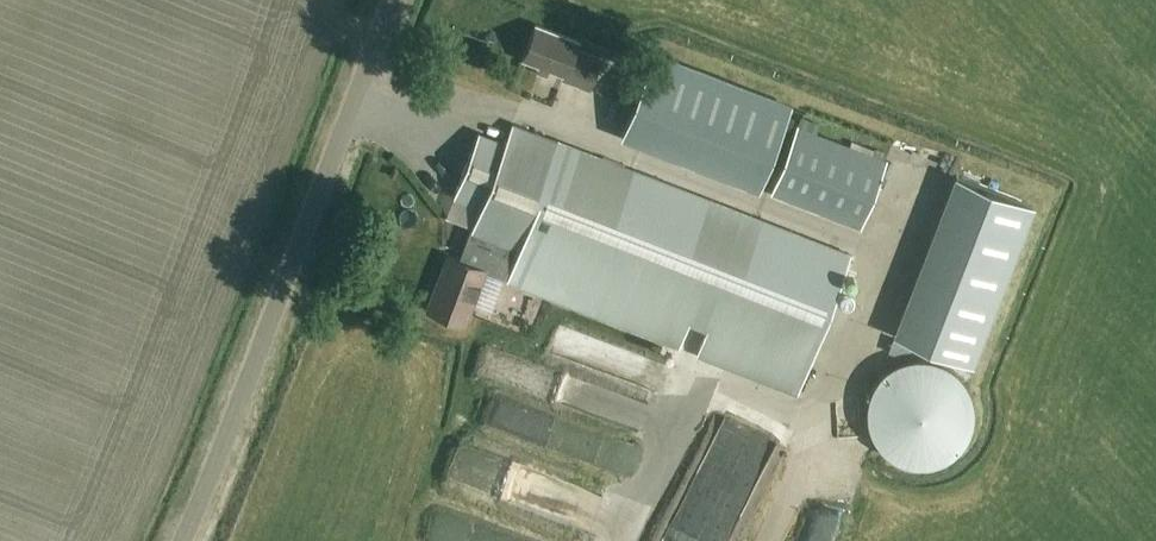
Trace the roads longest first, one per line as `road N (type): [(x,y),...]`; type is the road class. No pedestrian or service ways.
road 1 (unclassified): [(181,540),(390,0)]

